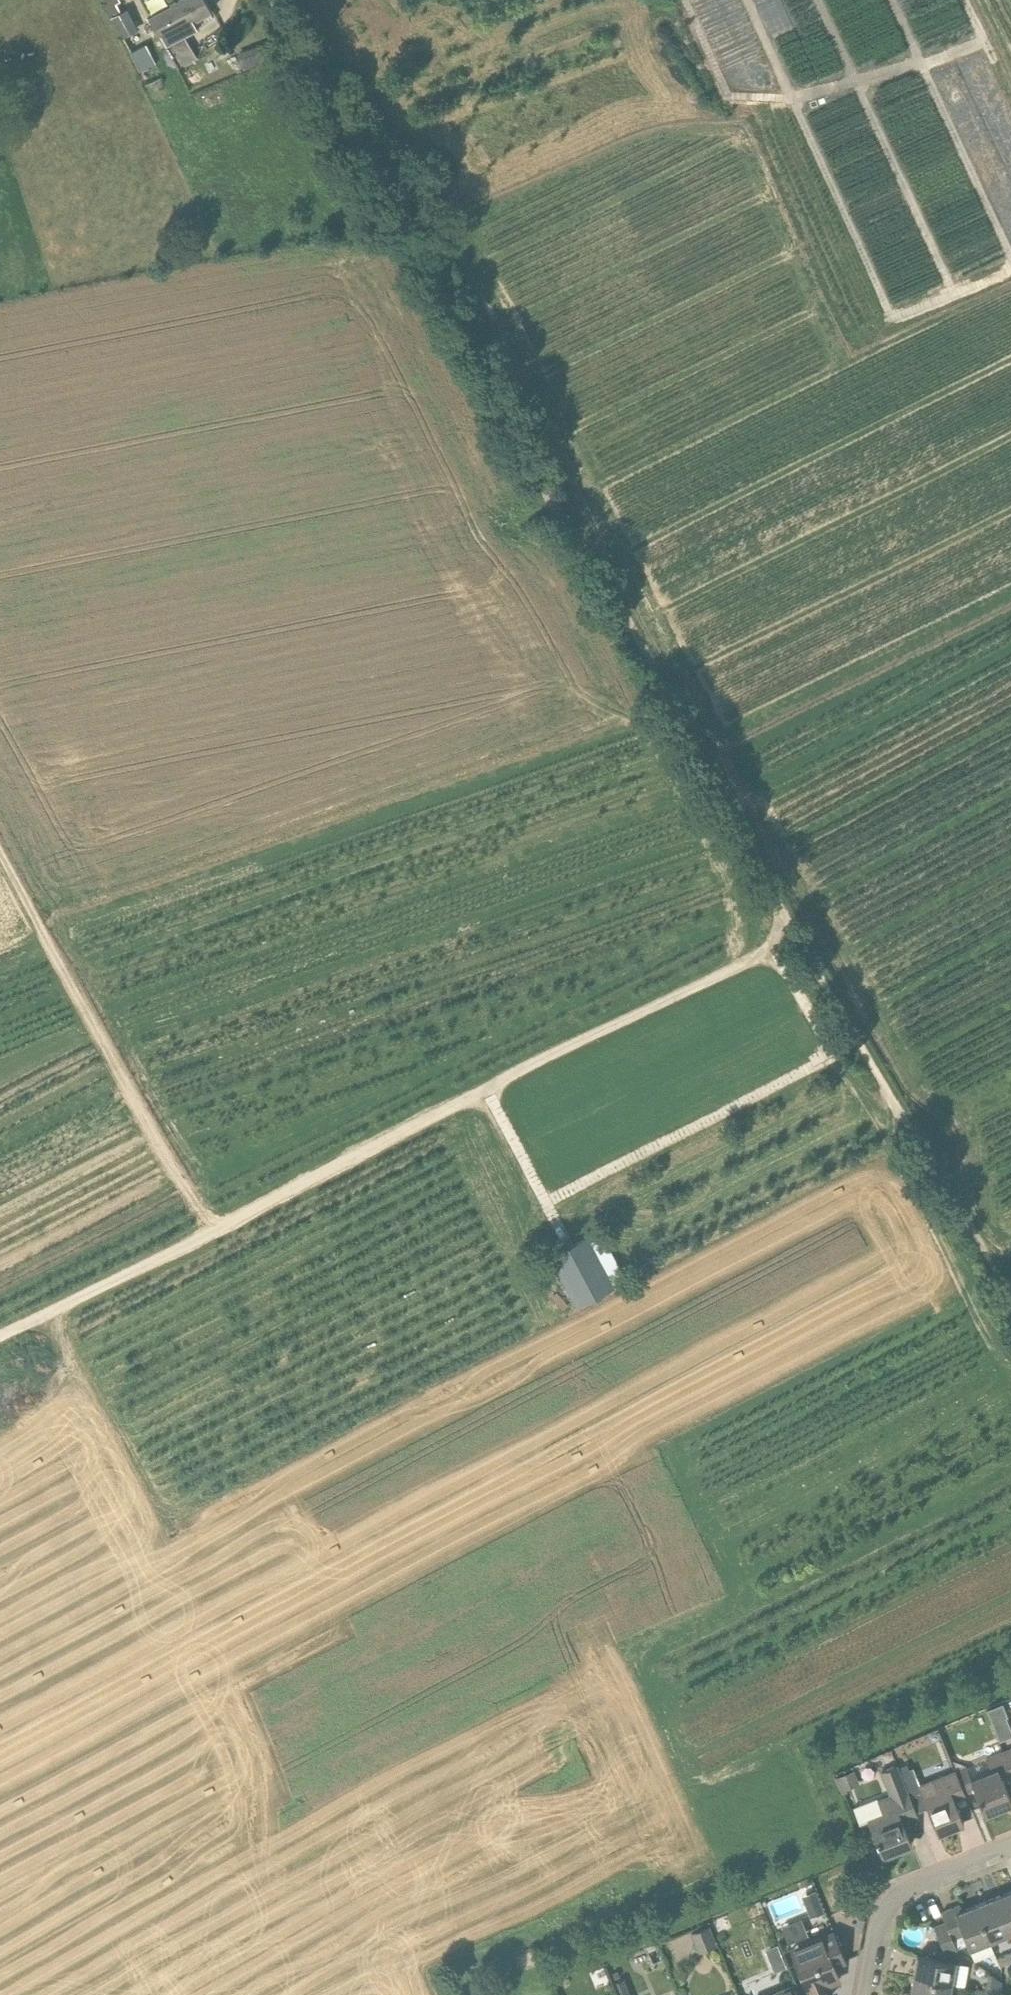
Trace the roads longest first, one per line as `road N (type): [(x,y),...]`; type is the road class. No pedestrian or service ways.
road 1 (residential): [(1010,1302),(809,962),(618,605),(544,489),(472,344),(271,0)]
road 2 (track): [(0,1338),(716,977),(770,946),(783,916)]
road 3 (track): [(209,1230),(0,858)]
road 4 (track): [(547,1205),(825,1058),(857,1092),(893,1104)]
road 5 (residential): [(866,1994),(883,1914),(894,1899),(1010,1850)]
road 6 (track): [(486,1091),(564,1236)]

